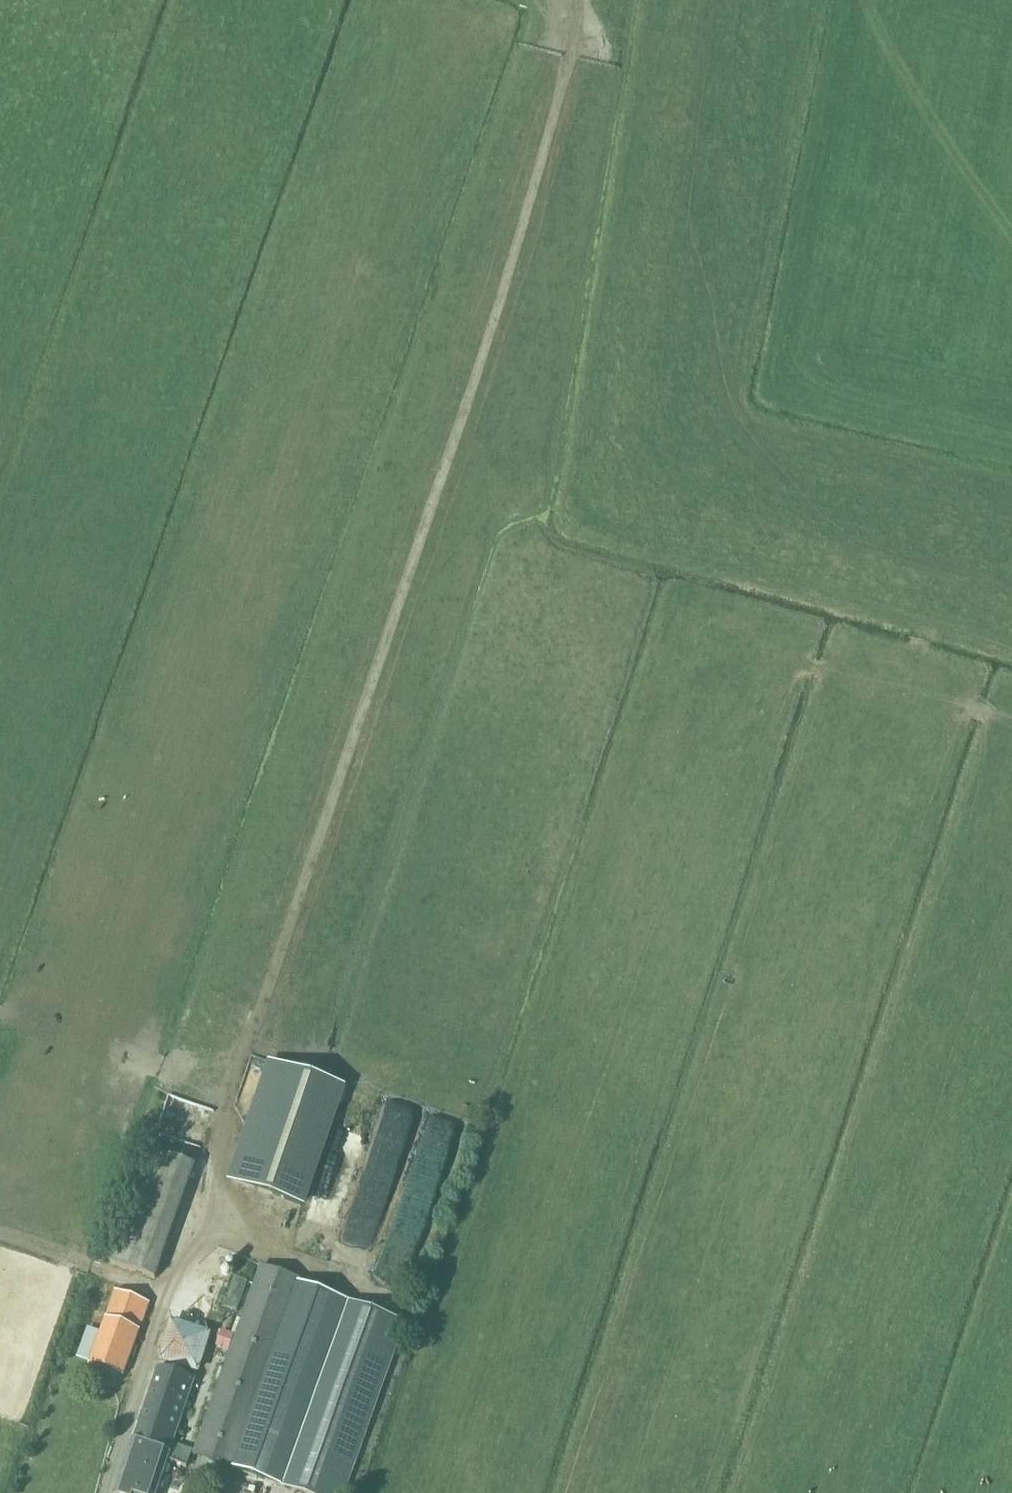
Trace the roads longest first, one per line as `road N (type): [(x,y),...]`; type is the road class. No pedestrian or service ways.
road 1 (track): [(162,1315),(484,355),(571,53),(575,0)]
road 2 (track): [(797,664),(1011,721)]

